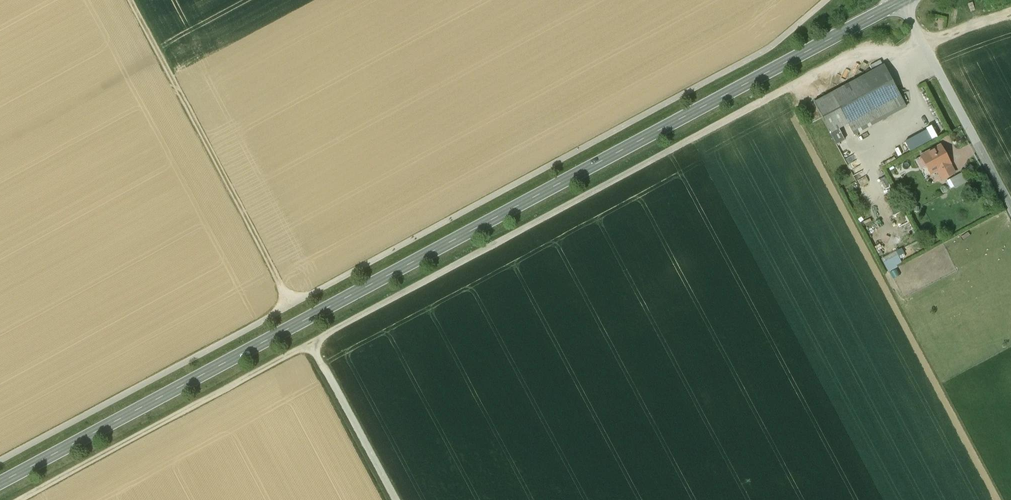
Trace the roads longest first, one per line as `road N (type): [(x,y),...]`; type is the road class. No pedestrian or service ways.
road 1 (secondary): [(0,484),(909,0)]
road 2 (track): [(19,499),(791,88),(848,60),(924,44)]
road 3 (track): [(828,0),(779,43),(0,462)]
road 4 (track): [(127,0),(290,306)]
road 5 (track): [(1010,204),(924,44)]
road 6 (track): [(395,499),(310,343)]

